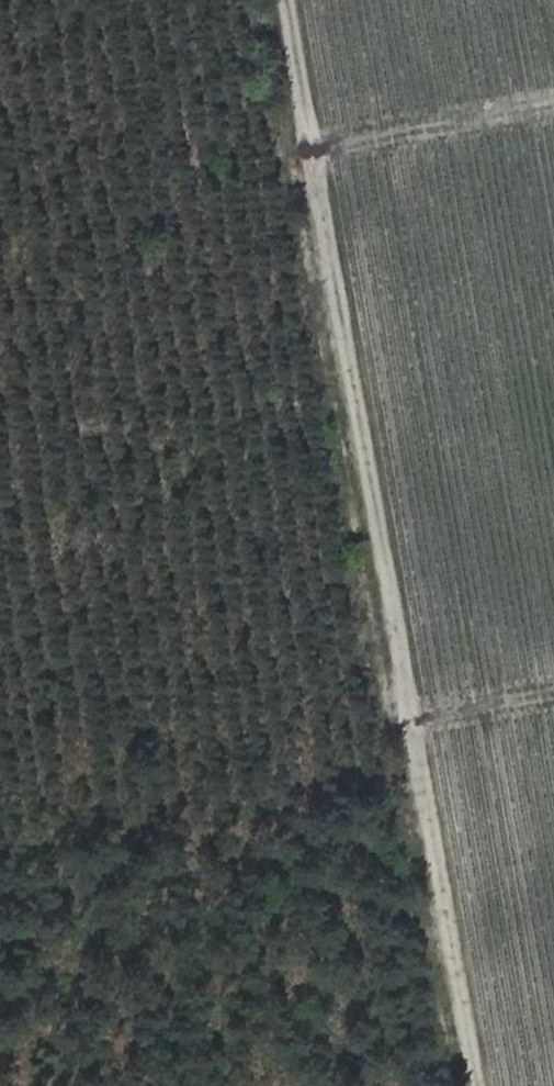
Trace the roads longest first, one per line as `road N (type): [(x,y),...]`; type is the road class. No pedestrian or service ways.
road 1 (track): [(283,0),(471,1085)]
road 2 (track): [(309,152),(553,108)]
road 3 (track): [(408,721),(553,695)]

